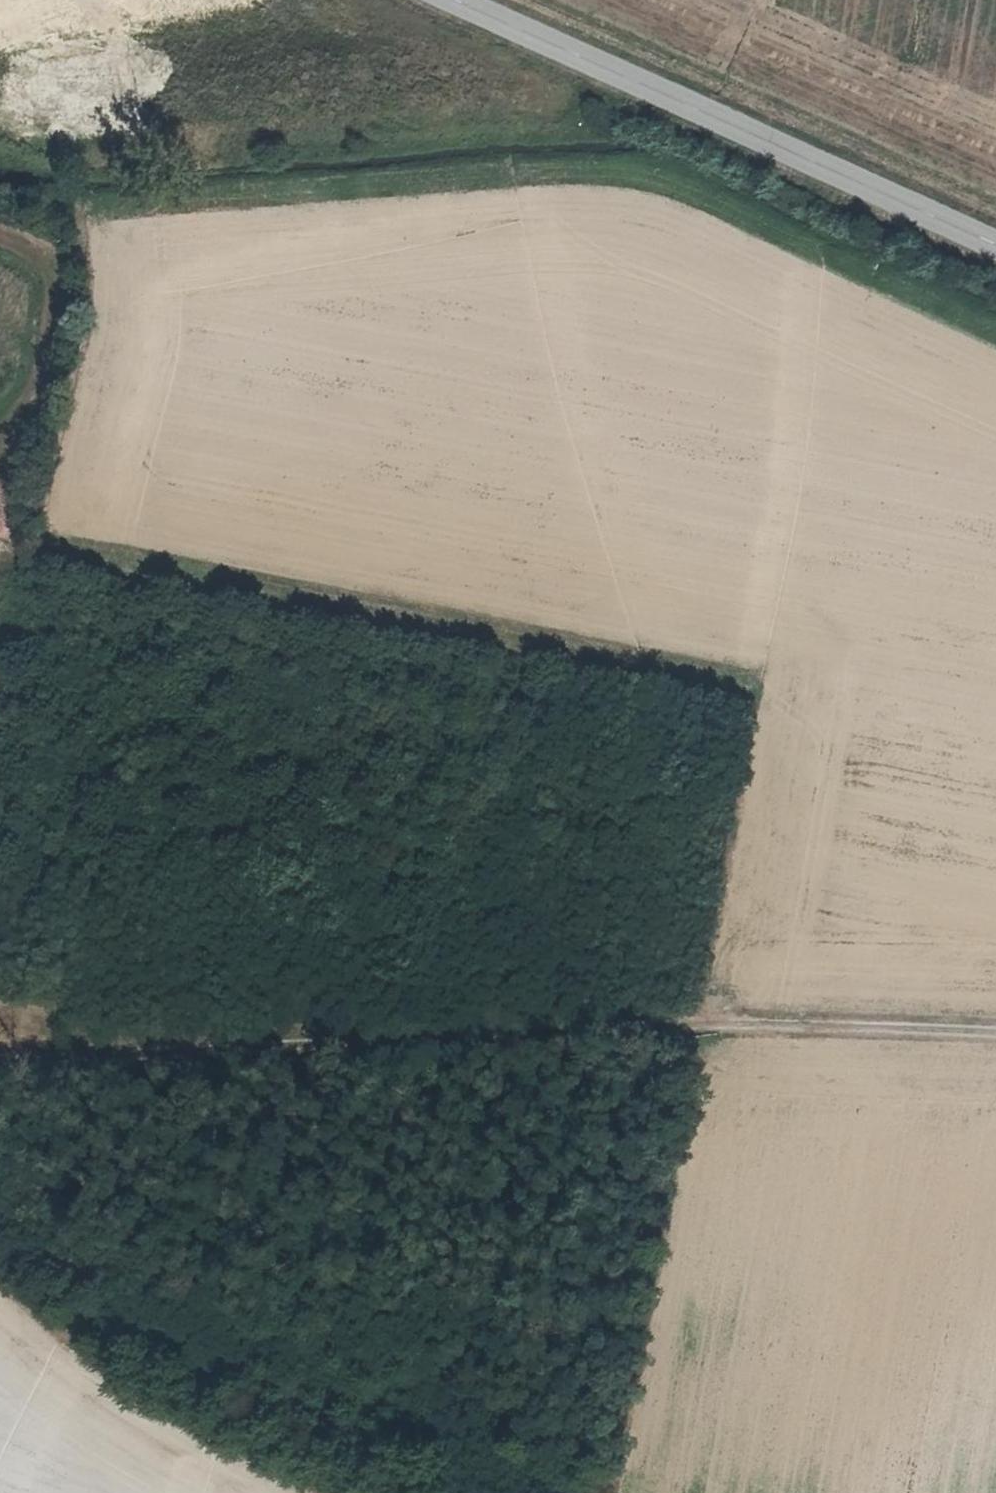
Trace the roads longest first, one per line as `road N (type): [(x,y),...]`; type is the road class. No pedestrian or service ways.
road 1 (track): [(995,1030),(659,1021),(0,1043)]
road 2 (tertiary): [(995,244),(454,0)]

